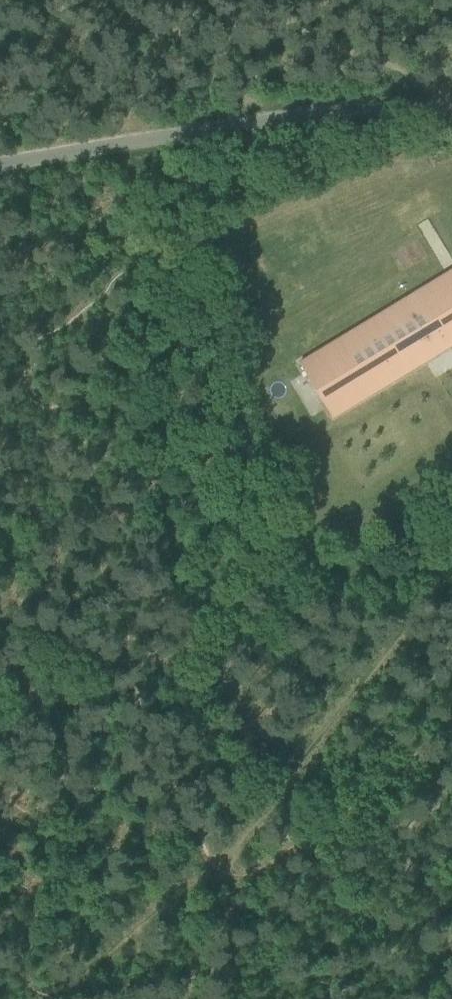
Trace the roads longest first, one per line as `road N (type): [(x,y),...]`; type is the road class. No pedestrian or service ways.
road 1 (unclassified): [(0,166),(349,108),(451,109)]
road 2 (track): [(223,866),(451,563)]
road 3 (track): [(223,866),(51,998)]

